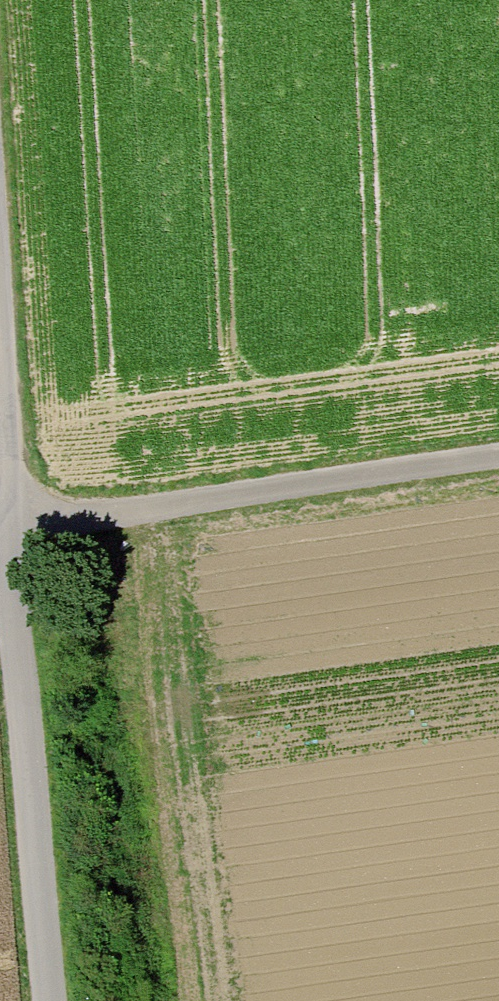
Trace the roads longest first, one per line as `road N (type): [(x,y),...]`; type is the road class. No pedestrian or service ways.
road 1 (track): [(1,0),(14,536)]
road 2 (track): [(14,536),(498,455)]
road 3 (track): [(14,536),(55,1000)]

